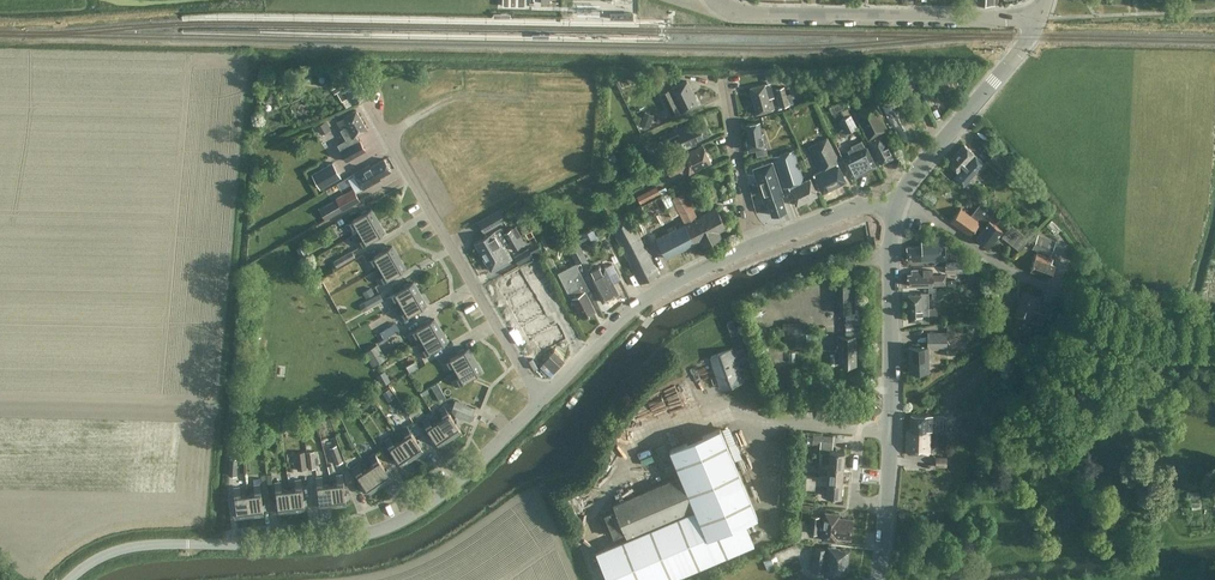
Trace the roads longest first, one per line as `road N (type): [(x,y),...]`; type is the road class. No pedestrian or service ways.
road 1 (unclassified): [(68,579),(131,546),(297,541),(383,528),(439,496),(540,400)]
road 2 (residential): [(1214,329),(1114,312),(1029,282),(942,221),(895,208)]
road 3 (residential): [(540,400),(367,105)]
road 4 (tertiary): [(1041,16),(770,13),(717,0)]
road 5 (unclassified): [(540,400),(649,297),(756,244)]
road 6 (secondary): [(895,208),(913,172),(1011,62),(1041,16)]
road 7 (secondary): [(892,433),(895,208)]
road 8 (residential): [(756,244),(722,84)]
road 9 (unclassified): [(756,244),(862,207),(895,208)]
road 10 (residential): [(887,508),(856,505),(860,433),(892,433)]

